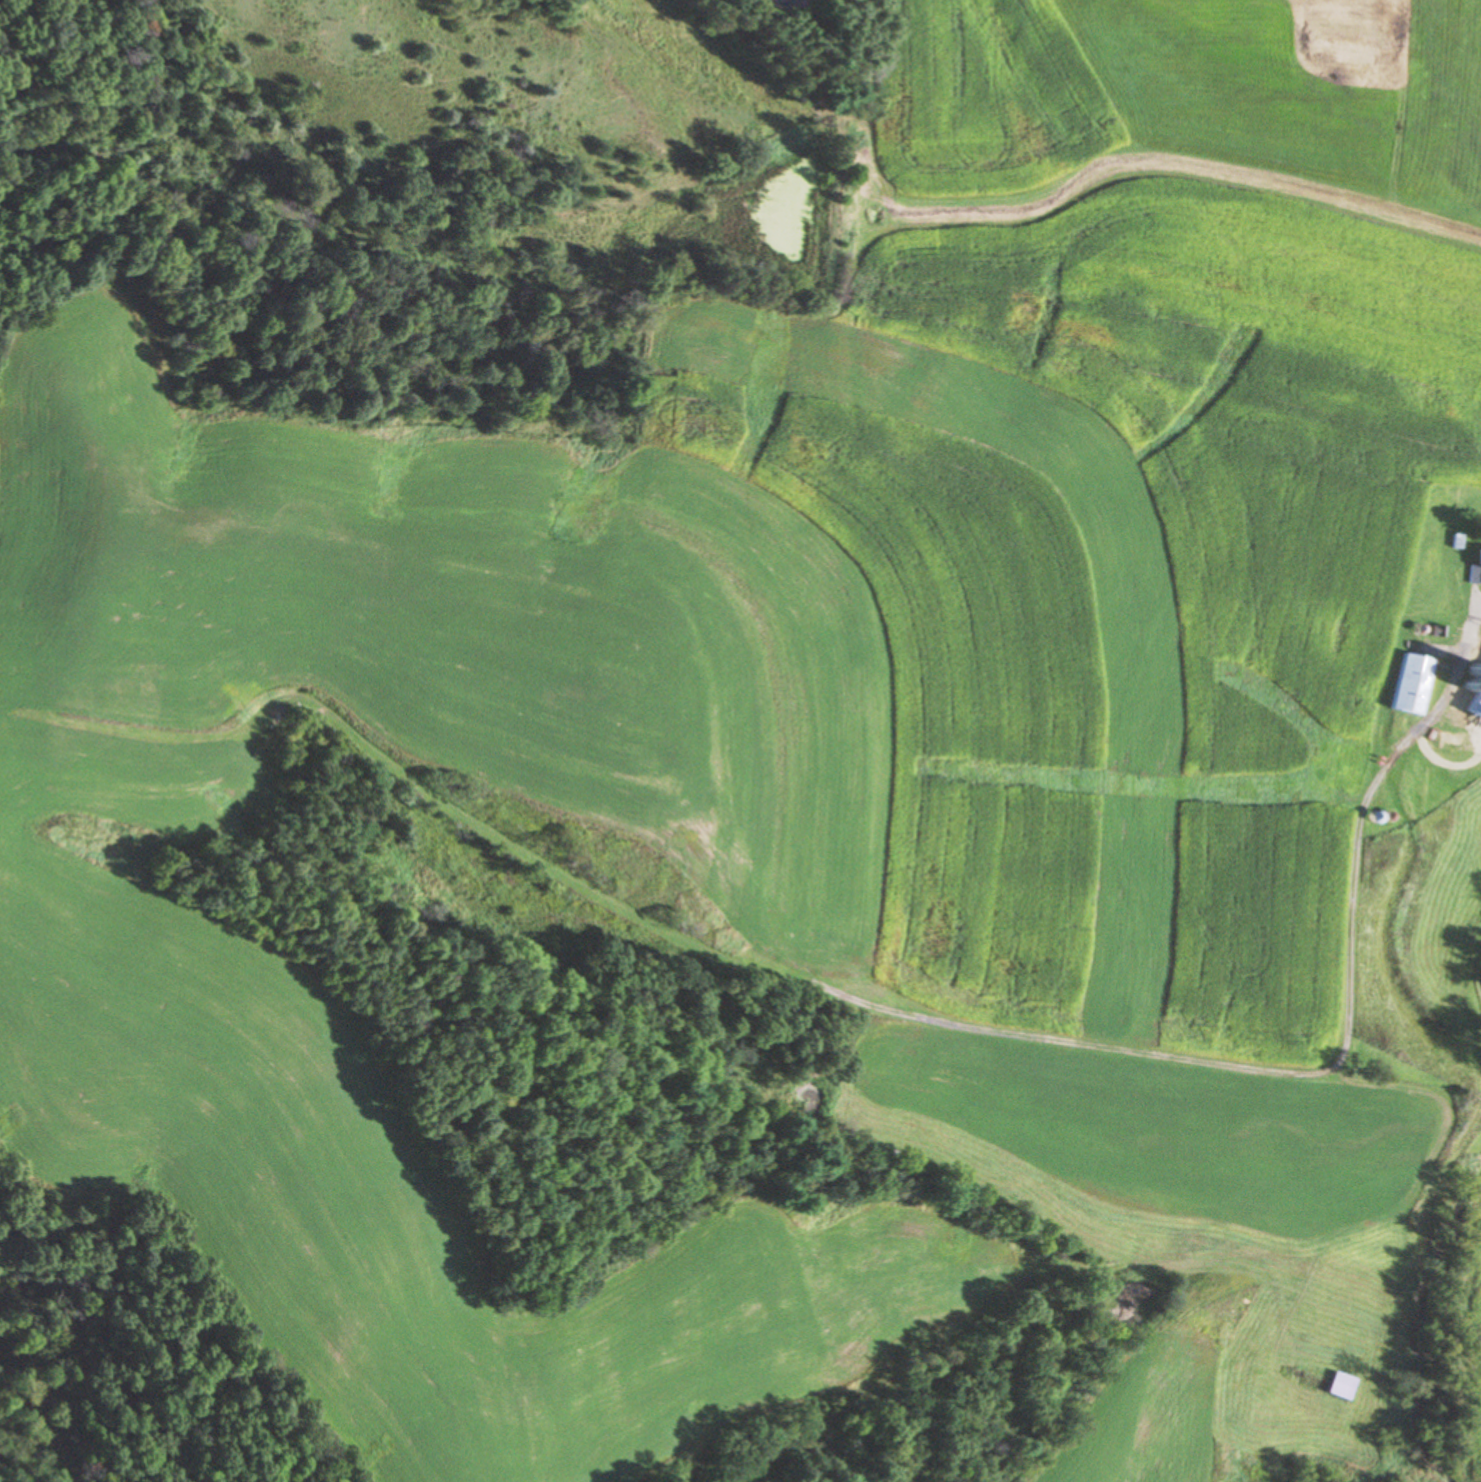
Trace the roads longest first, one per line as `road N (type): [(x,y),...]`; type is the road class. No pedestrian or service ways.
road 1 (residential): [(810,0),(791,31),(756,39),(716,0)]

